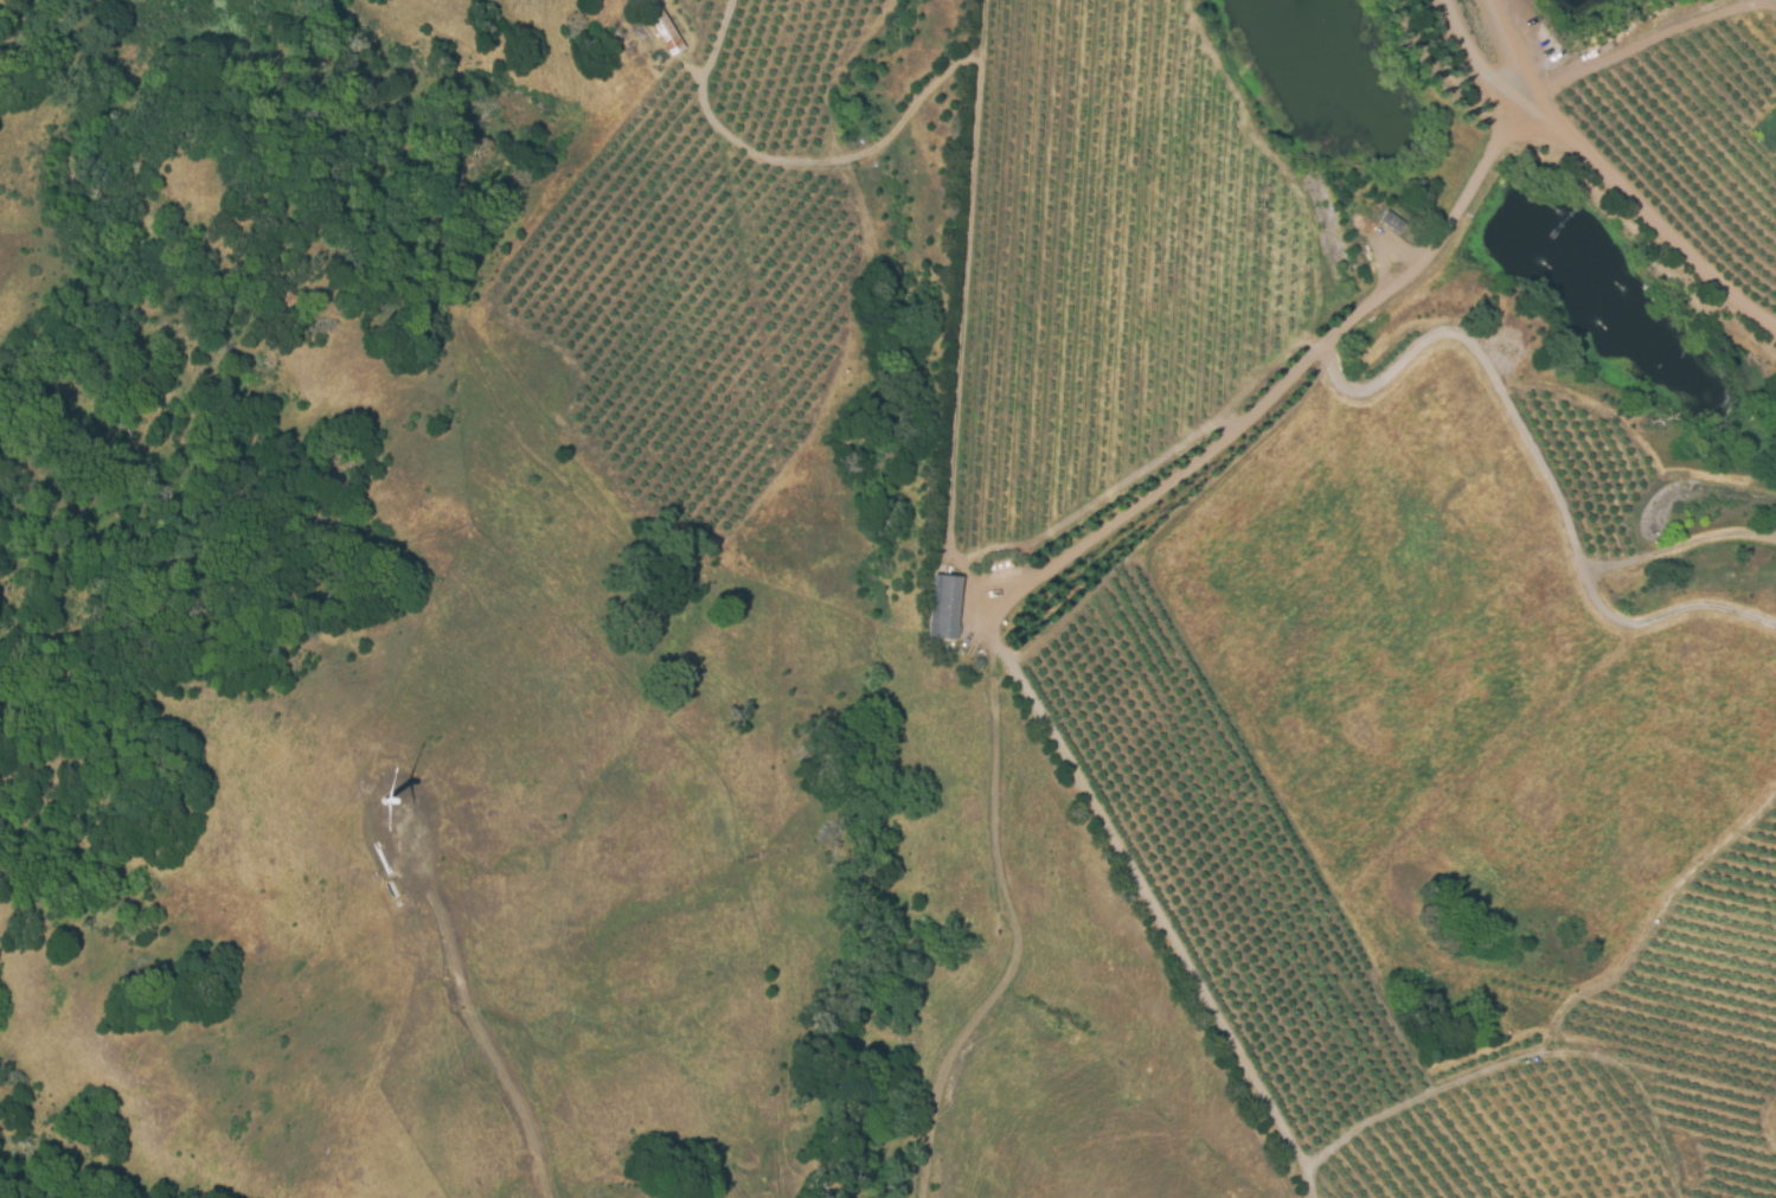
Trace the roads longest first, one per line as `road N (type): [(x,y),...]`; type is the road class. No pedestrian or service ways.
road 1 (residential): [(1775,326),(1522,103),(1490,0)]

